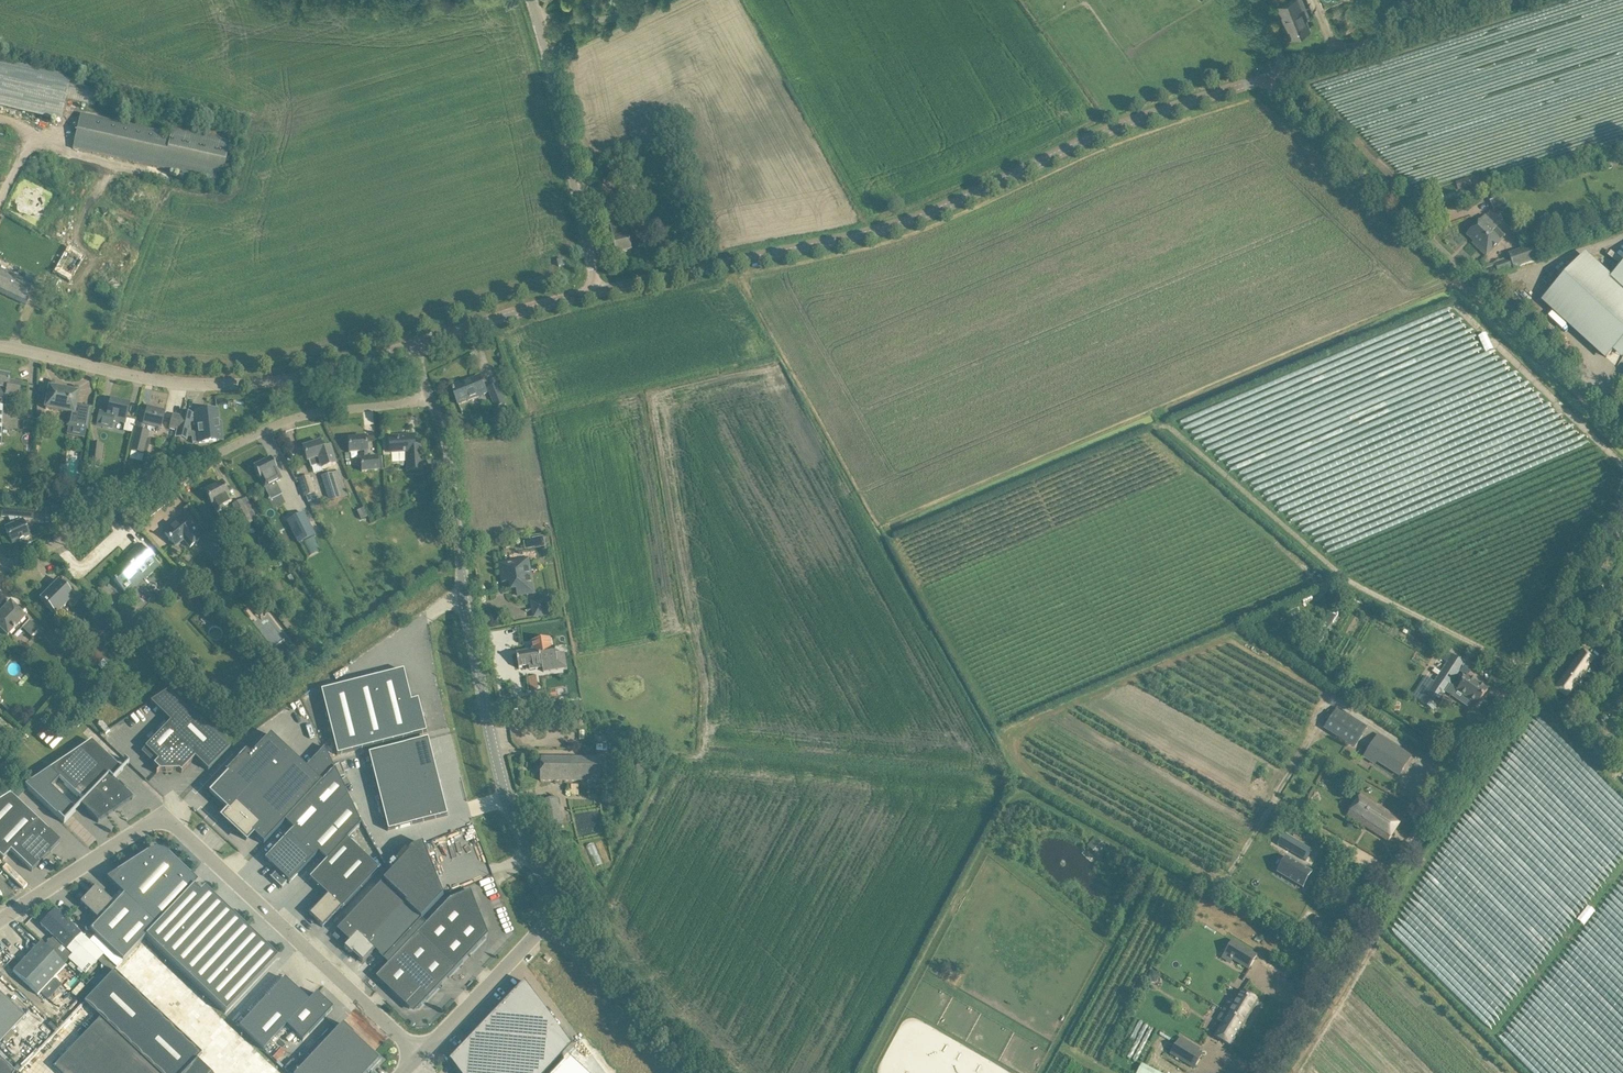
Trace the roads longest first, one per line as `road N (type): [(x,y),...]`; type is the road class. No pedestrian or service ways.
road 1 (tertiary): [(597,291),(917,218),(1101,133),(1272,77)]
road 2 (unclassified): [(1276,1072),(1622,533)]
road 3 (unclassified): [(0,919),(147,825),(167,822),(417,1057)]
road 4 (unclassified): [(563,904),(505,789),(464,595),(449,445),(430,404)]
road 5 (unclassified): [(1622,424),(1280,95),(1272,77)]
road 6 (residential): [(0,569),(265,428),(313,413),(430,404)]
road 7 (tertiary): [(0,345),(176,383),(237,384),(325,371),(411,345)]
road 8 (tertiary): [(597,291),(532,0)]
road 9 (tertiary): [(1272,77),(1502,0)]
road 10 (unclassified): [(697,1072),(628,999),(563,904)]
road 11 (unclassified): [(417,1057),(563,904)]
road 12 (tertiary): [(411,345),(597,291)]

